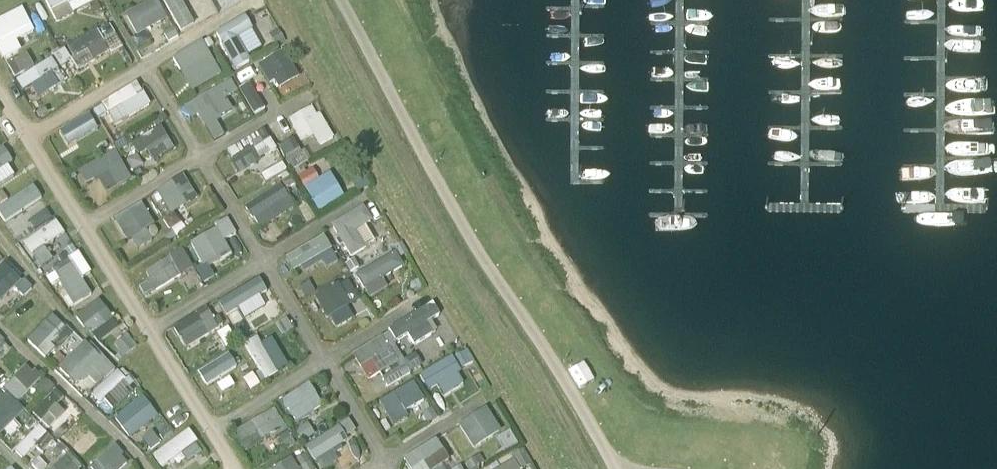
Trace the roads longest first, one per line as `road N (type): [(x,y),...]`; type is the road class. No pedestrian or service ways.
road 1 (residential): [(343,0),(613,465)]
road 2 (residential): [(0,334),(140,468)]
road 3 (residential): [(23,133),(142,59)]
road 4 (residential): [(79,223),(202,159)]
road 5 (residential): [(210,431),(323,364)]
road 6 (residential): [(146,329),(259,262)]
road 7 (residential): [(146,329),(79,223)]
road 8 (residential): [(259,262),(323,364)]
road 9 (residential): [(202,159),(304,96)]

